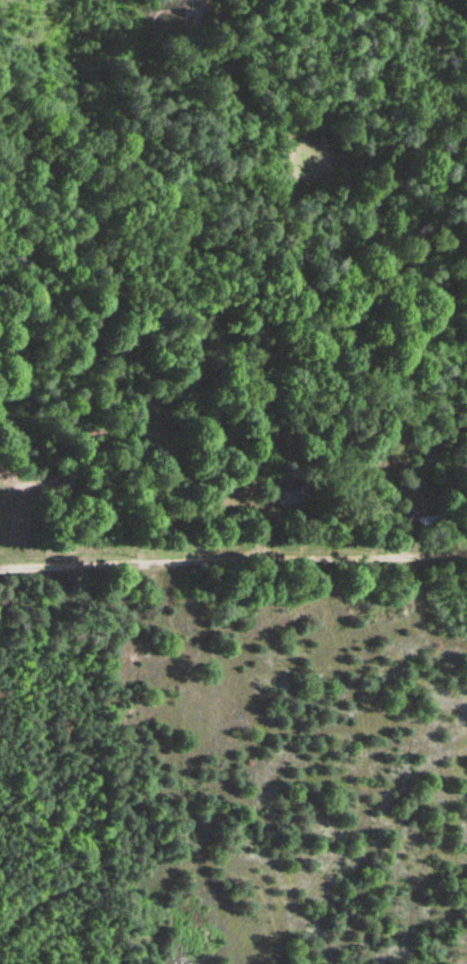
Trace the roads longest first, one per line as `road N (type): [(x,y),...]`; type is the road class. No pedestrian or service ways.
road 1 (track): [(0,568),(466,557)]

